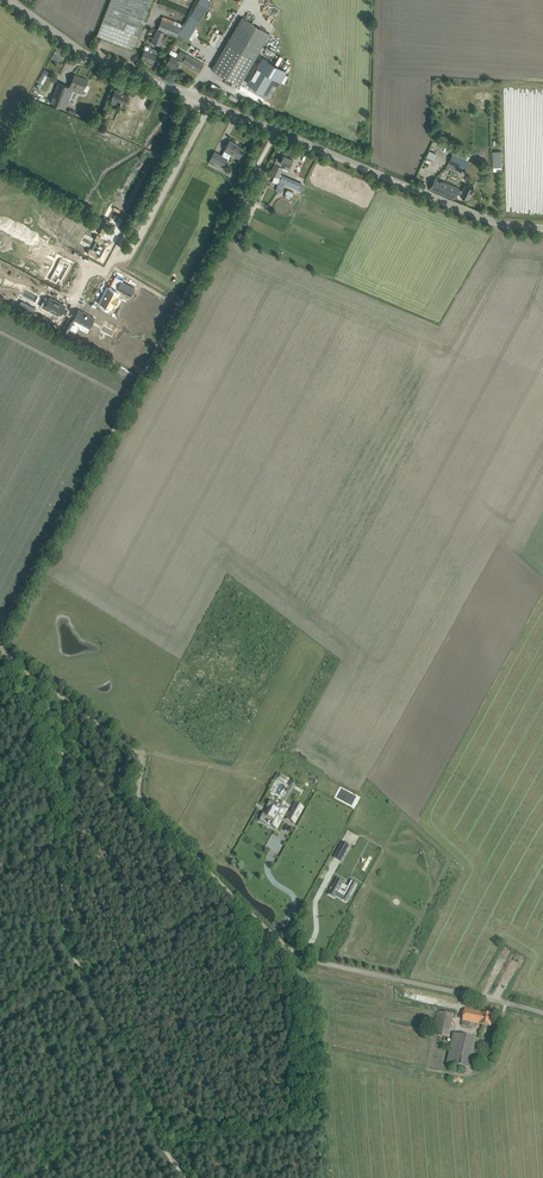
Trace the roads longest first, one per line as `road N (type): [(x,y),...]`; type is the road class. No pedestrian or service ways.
road 1 (unclassified): [(542,228),(498,223),(440,201),(89,57),(10,0)]
road 2 (track): [(0,652),(140,756),(142,800),(251,917)]
road 3 (unclassified): [(251,917),(326,965),(542,1015)]
road 4 (track): [(0,642),(143,376)]
road 5 (track): [(184,1177),(118,1055),(62,923)]
road 6 (track): [(272,129),(143,376)]
road 7 (track): [(85,980),(233,892)]
road 8 (track): [(33,1177),(144,1115)]

